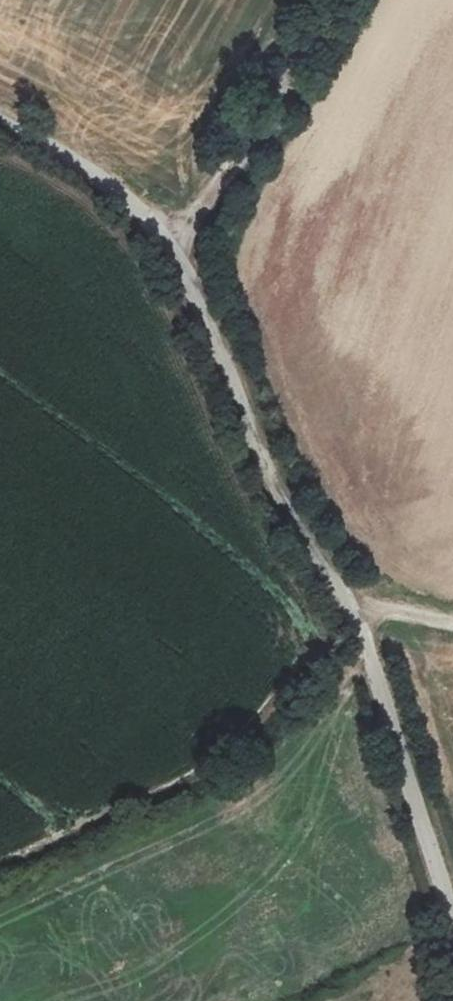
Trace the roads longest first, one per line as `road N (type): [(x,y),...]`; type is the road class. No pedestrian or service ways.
road 1 (unclassified): [(452,930),(355,618),(258,453),(184,232),(0,129)]
road 2 (track): [(184,232),(326,0)]

